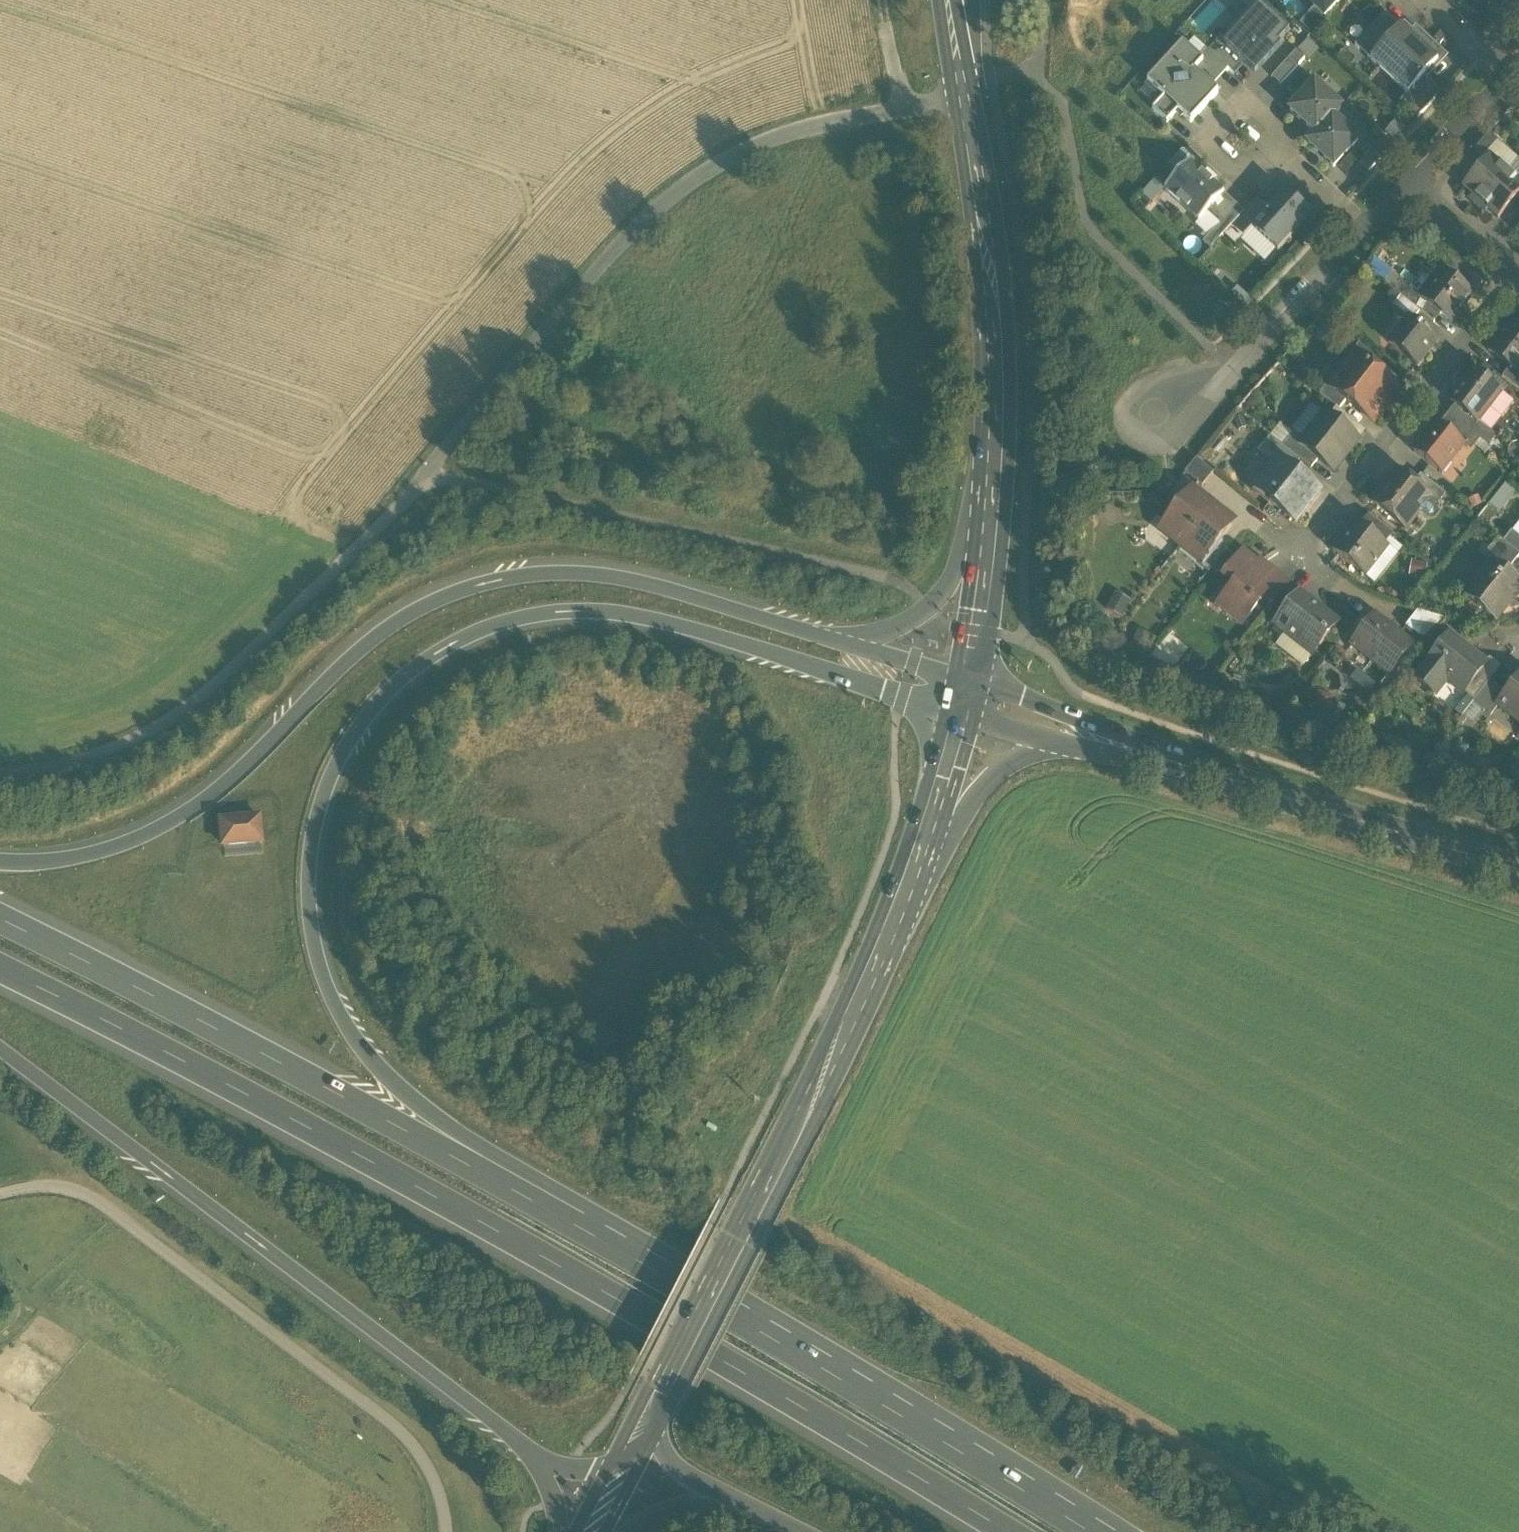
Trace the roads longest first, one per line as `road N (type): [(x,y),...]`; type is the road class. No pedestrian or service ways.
road 1 (motorway): [(1109,1531),(1026,1460),(421,1104),(369,1056),(335,1007),(315,953),(310,853),(337,762),(392,689),(470,634),(560,612),(644,620),(961,717)]
road 2 (motorway): [(1101,1531),(637,1255),(0,919)]
road 3 (motorway): [(0,971),(618,1296),(1018,1531)]
road 4 (motorway): [(825,637),(626,581),(559,574),(483,583),(414,611),(350,655),(228,780),(170,820),(102,851),(0,860)]
road 5 (track): [(961,87),(898,112),(784,135),(684,188),(627,237),(424,476)]
road 6 (motorway): [(0,1052),(525,1454)]
road 7 (secondary): [(904,899),(845,1033),(653,1406)]
road 8 (track): [(424,476),(192,707),(99,754),(0,768)]
road 9 (tertiary): [(986,521),(994,335),(981,196),(948,0)]
road 10 (residential): [(446,1531),(429,1465),(397,1427),(75,1189)]
road 11 (residential): [(1518,279),(1296,554)]
road 12 (secondary): [(1518,871),(1200,771)]
road 13 (residential): [(1162,425),(1237,374),(1366,235)]
road 14 (secondary): [(1200,771),(969,681)]
road 15 (secondary): [(904,899),(975,798),(1006,769),(1059,749)]
road 16 (motorway): [(986,521),(927,610),(887,631),(825,637)]
road 17 (secondary): [(961,717),(904,899)]
road 18 (residential): [(1366,235),(1244,127)]
road 19 (tertiary): [(969,681),(986,521)]
road 20 (motorway): [(653,1406),(663,1460),(687,1483),(748,1512)]
road 21 (residential): [(1408,190),(1511,78)]
road 22 (motorway): [(969,681),(825,637)]
road 23 (secondary): [(1059,749),(1200,771)]
road 24 (residential): [(1408,190),(1518,274)]

